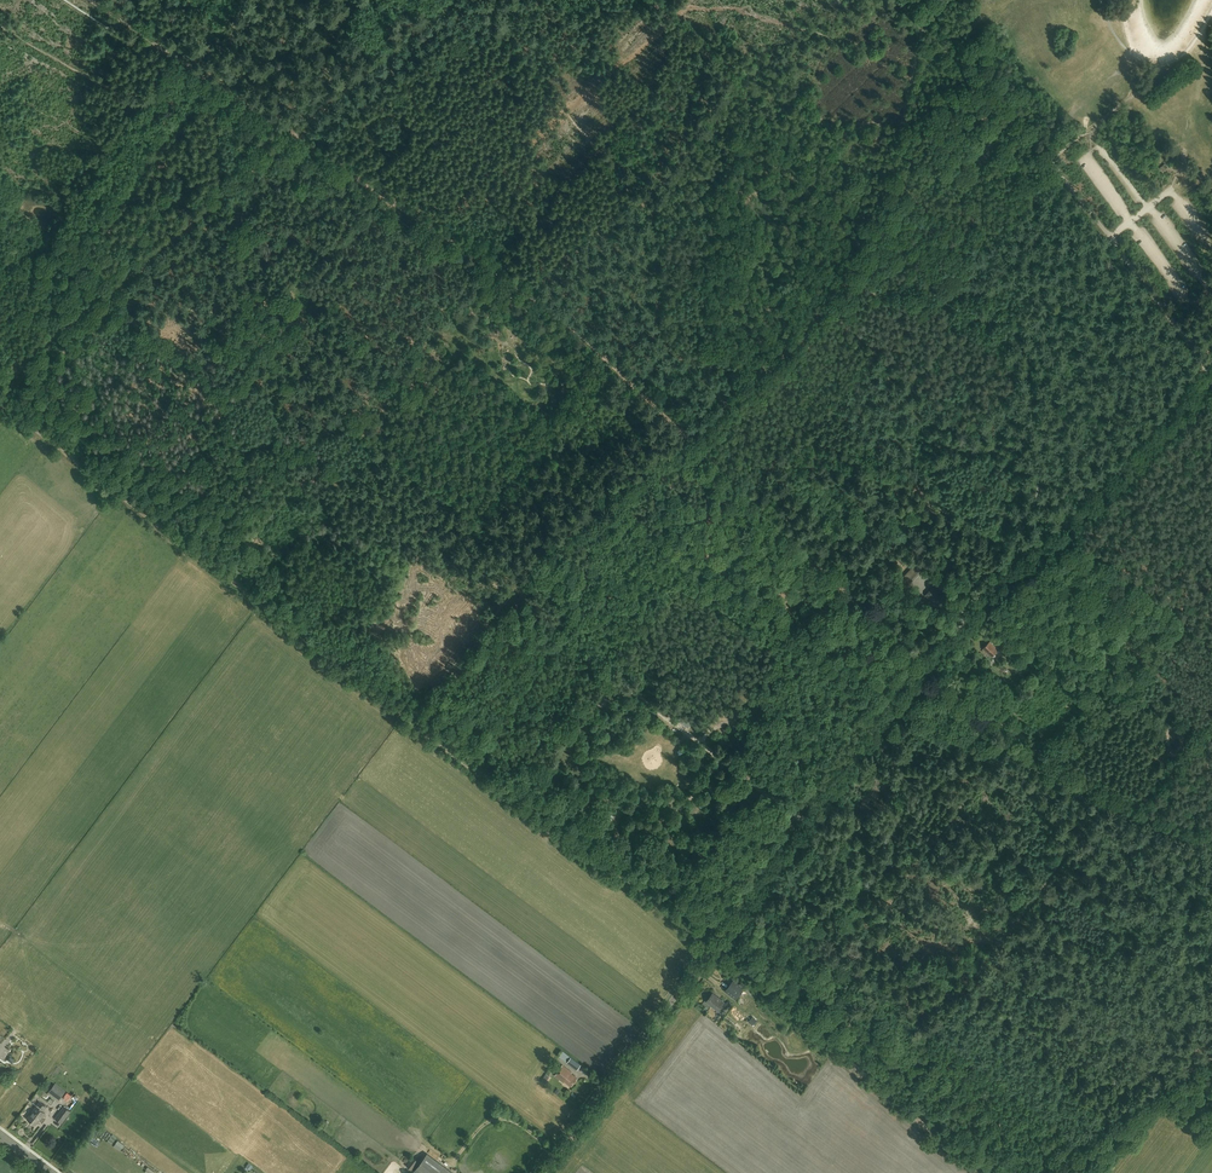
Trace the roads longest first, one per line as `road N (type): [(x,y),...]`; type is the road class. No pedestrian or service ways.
road 1 (track): [(490,268),(463,315),(433,311),(431,267),(445,216),(569,117),(601,71),(685,4),(739,8),(817,31),(933,91),(983,172),(1042,204)]
road 2 (track): [(296,138),(551,311),(902,641)]
road 3 (track): [(509,596),(333,471),(256,333),(204,308),(103,294),(59,240),(0,200)]
road 4 (track): [(0,401),(406,716),(509,596)]
road 5 (tertiary): [(542,1172),(928,663)]
road 6 (track): [(789,1010),(630,879),(575,850),(406,716)]
road 7 (tertiary): [(928,663),(987,596),(1132,464),(1208,368)]
road 8 (track): [(1109,797),(889,1094)]
road 9 (track): [(785,355),(850,262),(885,188),(924,22)]
road 10 (track): [(1126,258),(1044,337),(1009,388),(915,486)]
road 11 (track): [(296,138),(69,325)]
road 12 (track): [(832,405),(1031,215)]
road 13 (track): [(827,973),(880,920),(995,761)]
road 14 (track): [(807,823),(606,672)]
road 15 (track): [(688,437),(509,596)]
road 16 (unclassified): [(1208,368),(1068,185)]
road 17 (track): [(962,691),(1135,811)]
road 18 (track): [(448,0),(296,138)]
road 19 (track): [(924,22),(1048,161)]
road 20 (track): [(1048,161),(1149,87),(1162,64)]
road 21 (track): [(857,0),(796,23),(732,79)]
road 22 (track): [(176,56),(296,138)]
road 23 (track): [(1211,1052),(1093,1136)]
road 24 (track): [(915,486),(877,617)]
road 25 (track): [(557,1153),(499,1119),(481,1127),(451,1165)]
road 26 (track): [(889,1094),(789,1010)]
road 27 (track): [(509,596),(606,672)]
road 28 (track): [(984,1172),(889,1094)]

